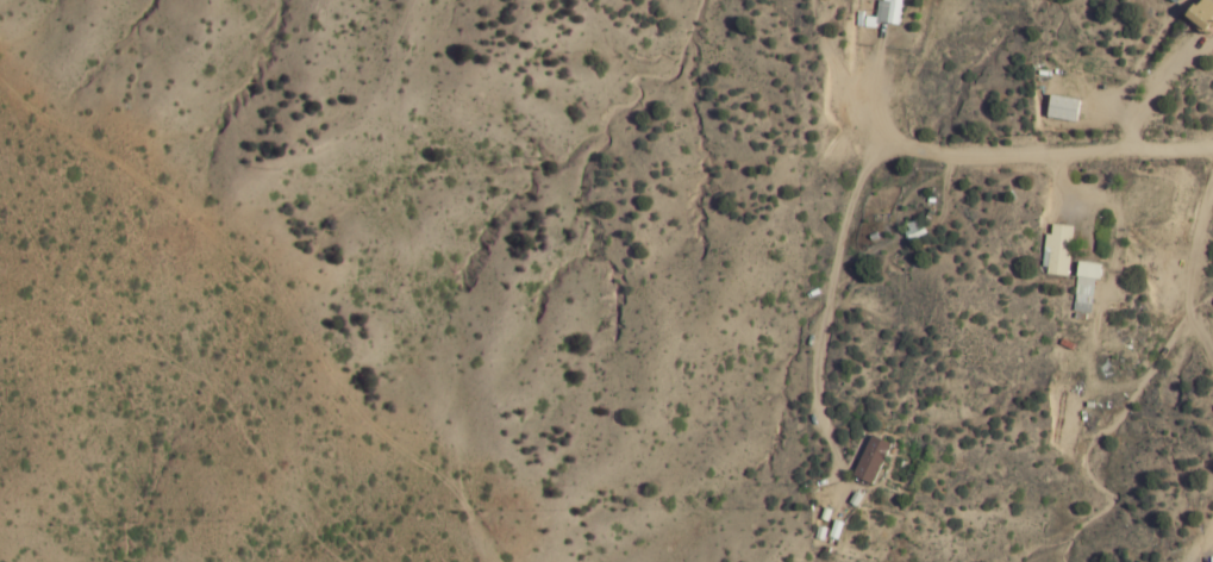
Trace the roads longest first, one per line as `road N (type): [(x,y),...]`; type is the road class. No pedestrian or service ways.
road 1 (residential): [(1212,146),(915,150),(871,160),(852,187),(821,348),(830,436)]
road 2 (residential): [(139,244),(133,262),(368,561)]
road 3 (residential): [(0,215),(139,244),(231,168)]

